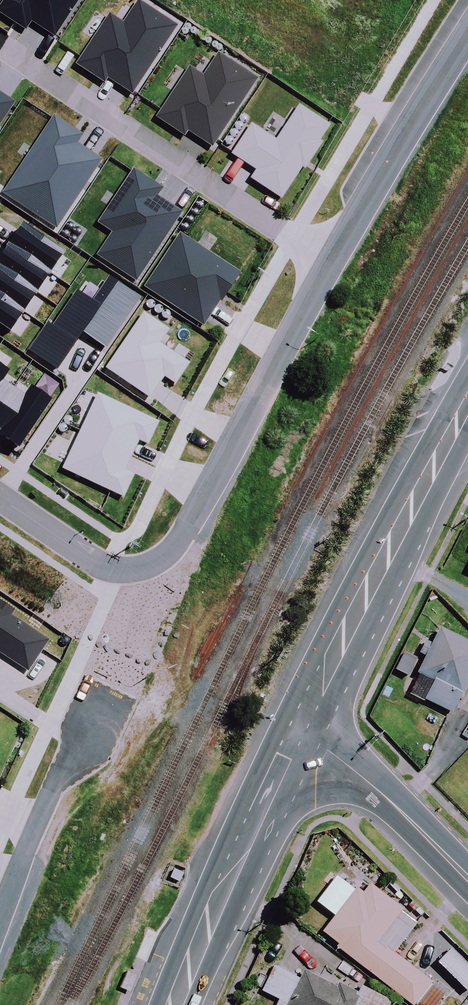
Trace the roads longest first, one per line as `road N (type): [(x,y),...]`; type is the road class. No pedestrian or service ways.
road 1 (residential): [(332,261),(0,48)]
road 2 (residential): [(150,578),(174,558),(332,261)]
road 3 (secondary): [(301,720),(467,404)]
road 4 (secondary): [(175,1004),(301,720)]
road 5 (residential): [(0,928),(106,683)]
road 6 (residential): [(332,261),(467,34)]
road 7 (tertiary): [(467,883),(301,720)]
road 8 (residential): [(150,578),(115,575),(0,496)]

